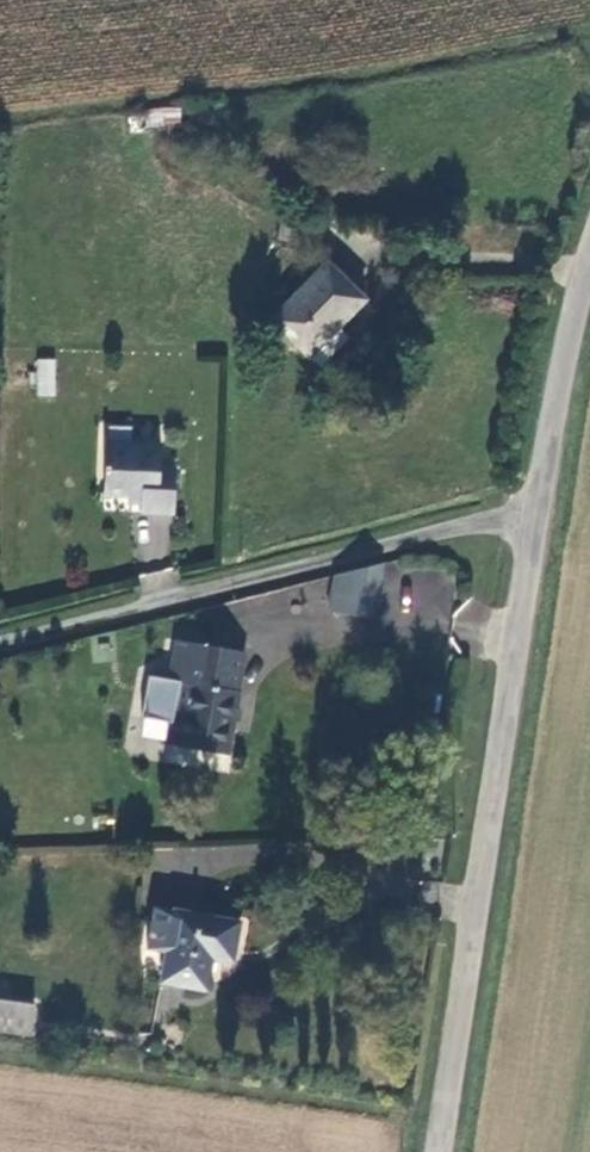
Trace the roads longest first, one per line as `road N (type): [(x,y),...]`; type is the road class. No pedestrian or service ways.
road 1 (unclassified): [(589,256),(514,641),(440,1151)]

